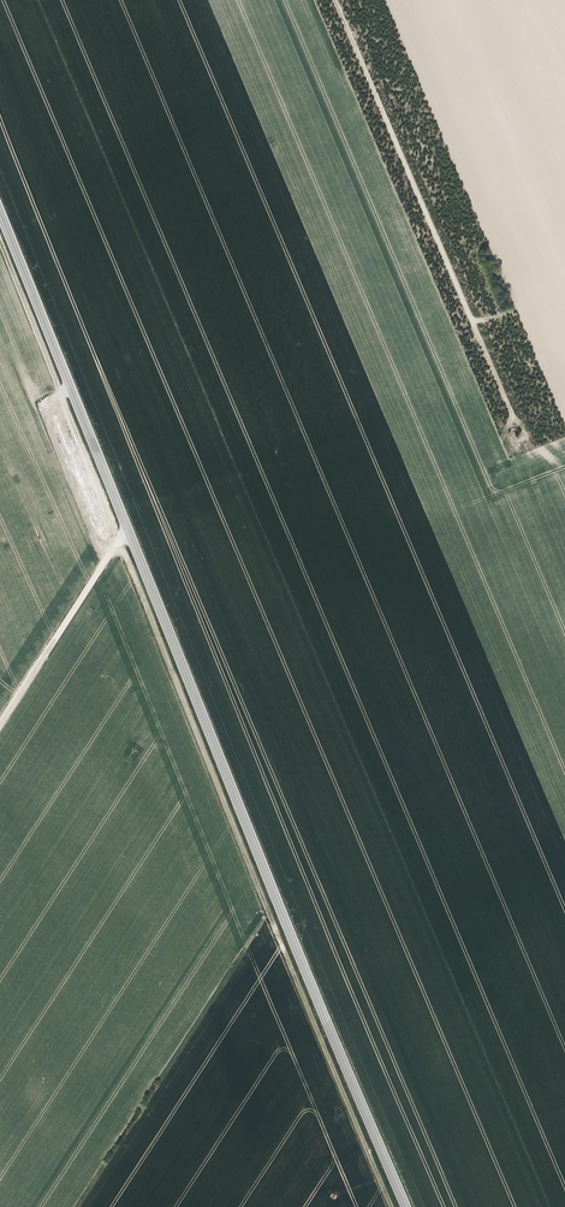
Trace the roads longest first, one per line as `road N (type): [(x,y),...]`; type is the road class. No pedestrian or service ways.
road 1 (unclassified): [(402,1206),(329,1044),(0,206)]
road 2 (track): [(336,0),(526,436),(518,443),(505,430)]
road 3 (track): [(127,530),(0,724)]

